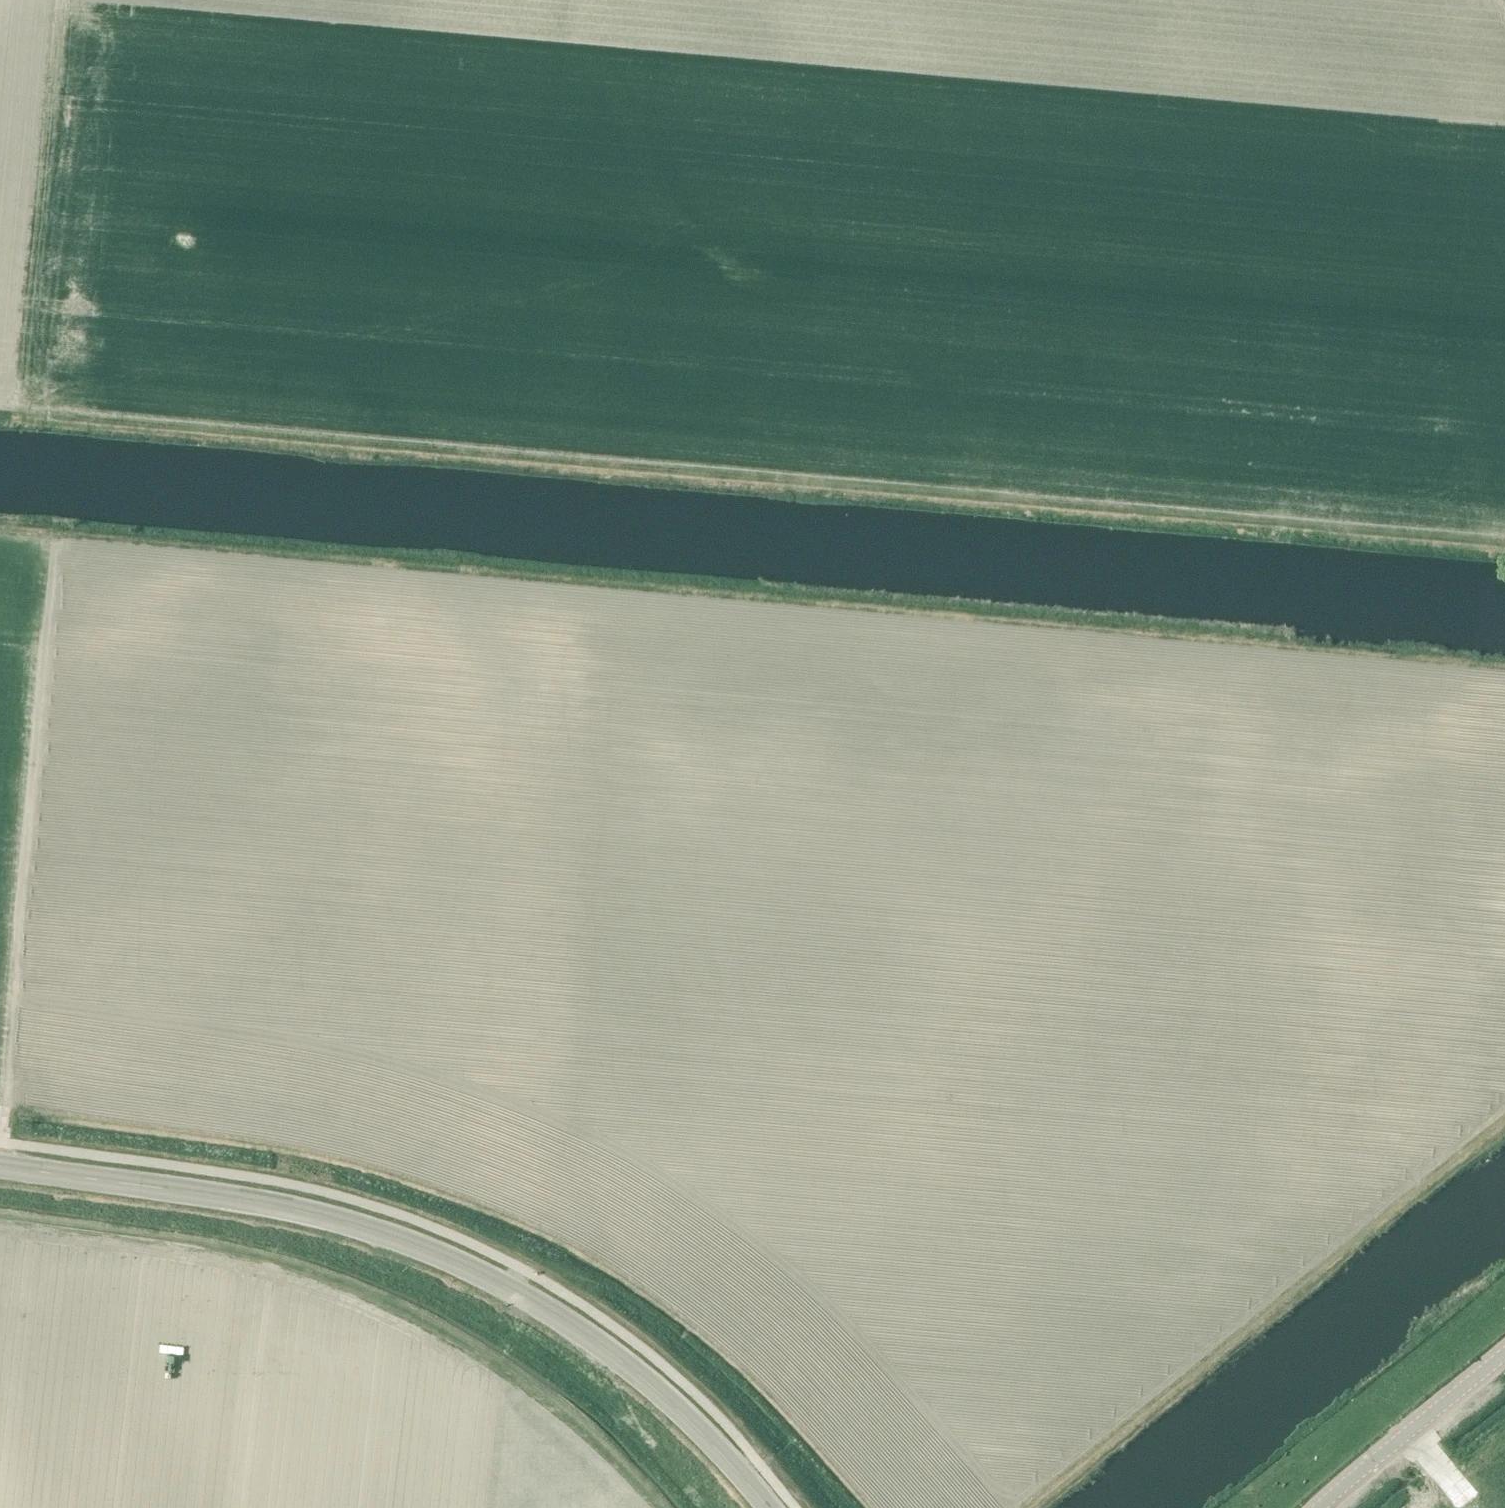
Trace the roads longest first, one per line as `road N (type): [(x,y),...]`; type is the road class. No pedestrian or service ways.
road 1 (primary): [(767,1507),(654,1389),(514,1292),(440,1256),(269,1205),(0,1168)]
road 2 (tertiary): [(1319,1507),(1504,1351)]

